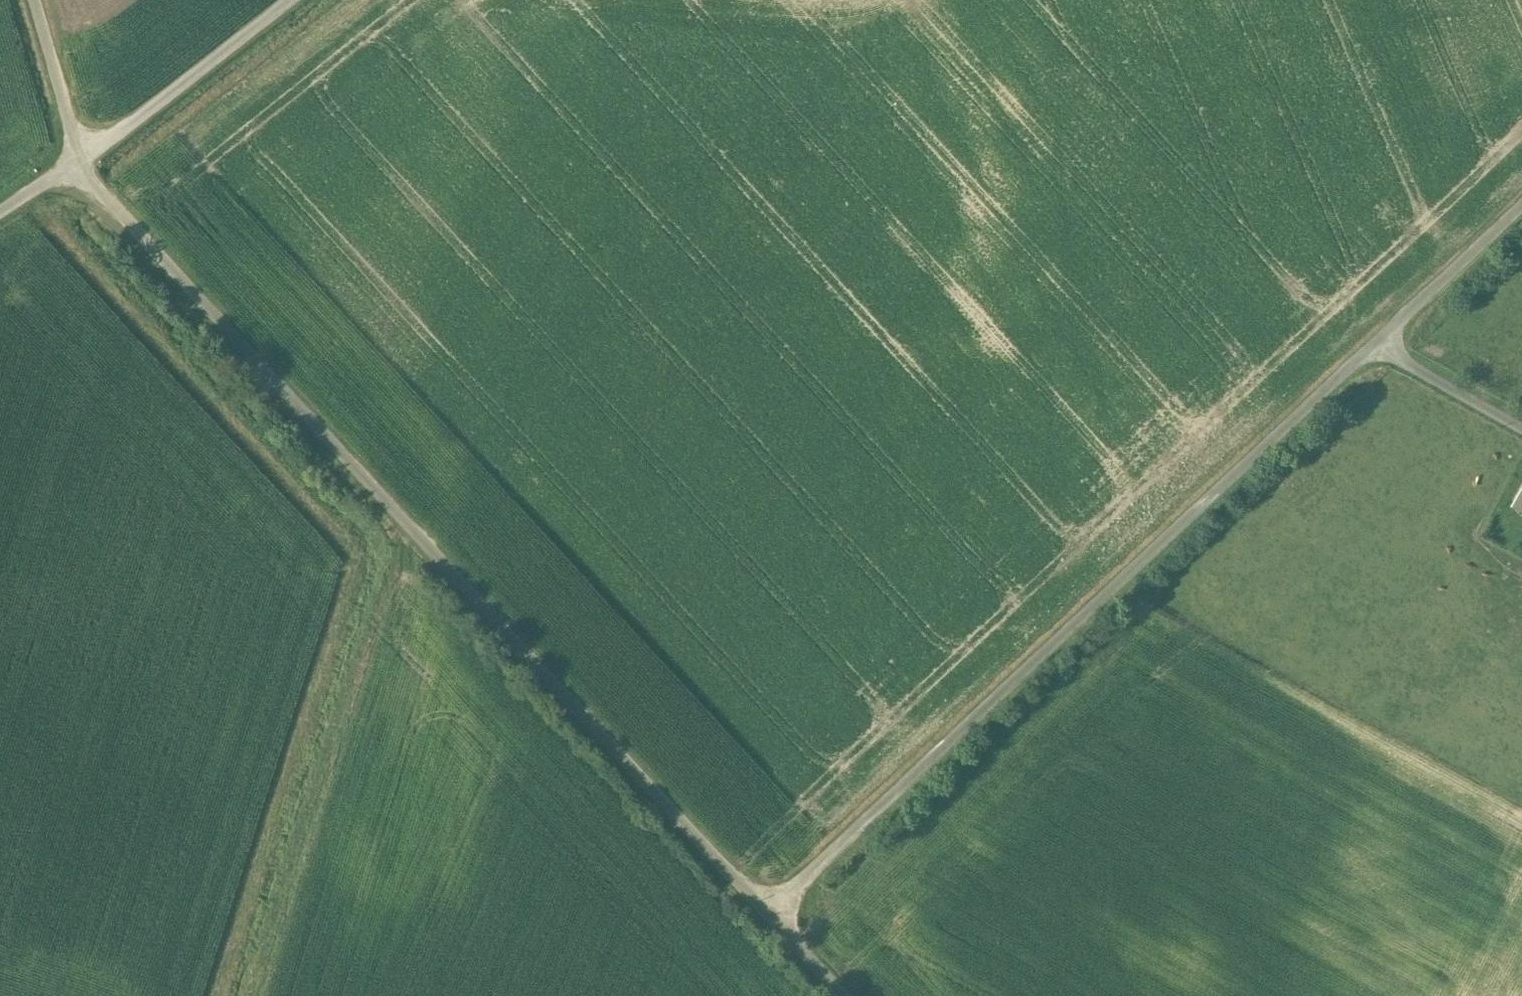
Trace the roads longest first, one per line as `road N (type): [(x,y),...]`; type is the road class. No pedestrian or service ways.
road 1 (unclassified): [(763,923),(1521,203)]
road 2 (unclassified): [(65,164),(763,923)]
road 3 (unclassified): [(29,0),(60,110),(65,164)]

